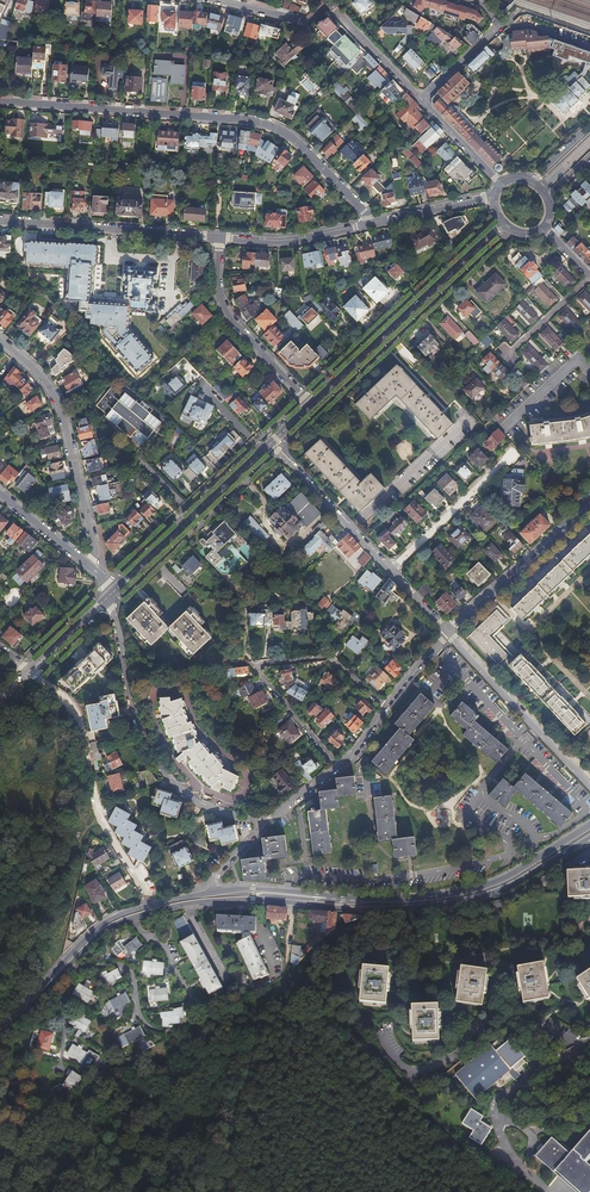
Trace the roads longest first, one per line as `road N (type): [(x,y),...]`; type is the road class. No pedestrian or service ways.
road 1 (secondary): [(130,919),(226,900),(386,910),(458,903),(512,885),(589,839)]
road 2 (residential): [(373,223),(275,129),(0,101)]
road 3 (secondary): [(589,826),(500,881),(457,894),(345,900),(214,892)]
road 4 (residential): [(106,603),(137,727),(163,773),(207,808),(274,820)]
road 5 (residential): [(130,919),(164,945),(196,1026),(150,1027),(138,1015),(132,971),(112,963),(79,969)]
road 6 (residential): [(339,768),(254,668),(322,654),(385,706)]
road 7 (residential): [(28,670),(77,708),(100,817),(156,904)]
road 8 (residential): [(310,406),(505,225)]
road 9 (residential): [(88,567),(96,549),(64,424),(50,389),(0,340)]
road 10 (residential): [(0,220),(219,238)]
road 11 (residential): [(118,592),(271,443)]
road 12 (residential): [(589,784),(447,632)]
road 13 (residential): [(310,406),(231,321),(218,290),(219,238)]
road 14 (residential): [(447,632),(589,498)]
road 15 (secondary): [(156,904),(95,929),(20,1014)]
road 16 (residential): [(390,570),(271,443)]
road 17 (residential): [(390,570),(509,456)]
road 18 (residential): [(219,238),(289,241),(373,223)]
road 19 (secondary): [(20,1014),(97,937),(130,919)]
road 20 (residential): [(419,100),(519,10)]
road 21 (residential): [(373,223),(495,197)]

